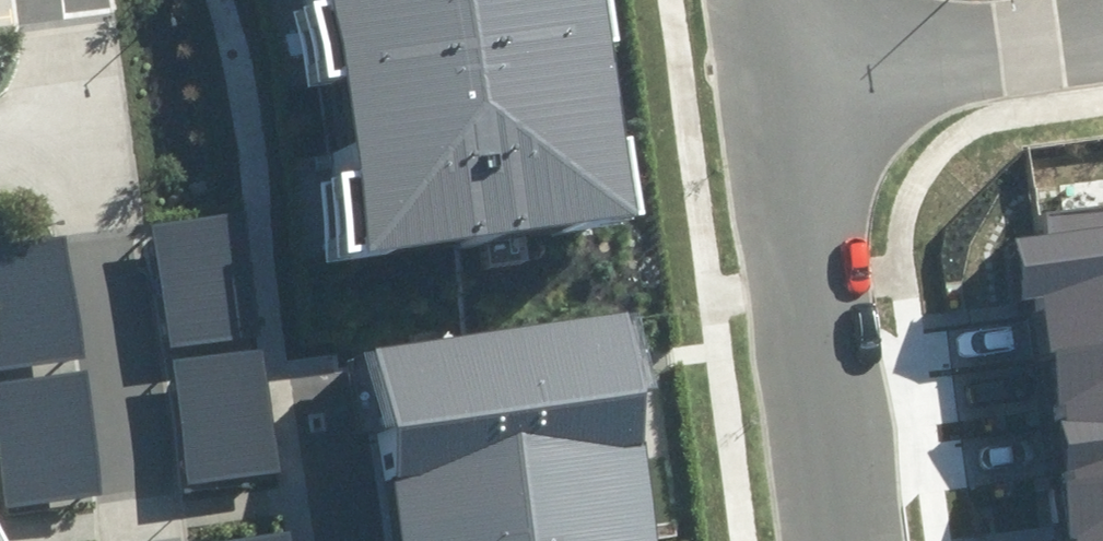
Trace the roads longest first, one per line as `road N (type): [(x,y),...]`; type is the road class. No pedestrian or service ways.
road 1 (residential): [(756,55),(830,540)]
road 2 (residential): [(79,131),(134,540)]
road 3 (residential): [(1102,13),(756,55)]

